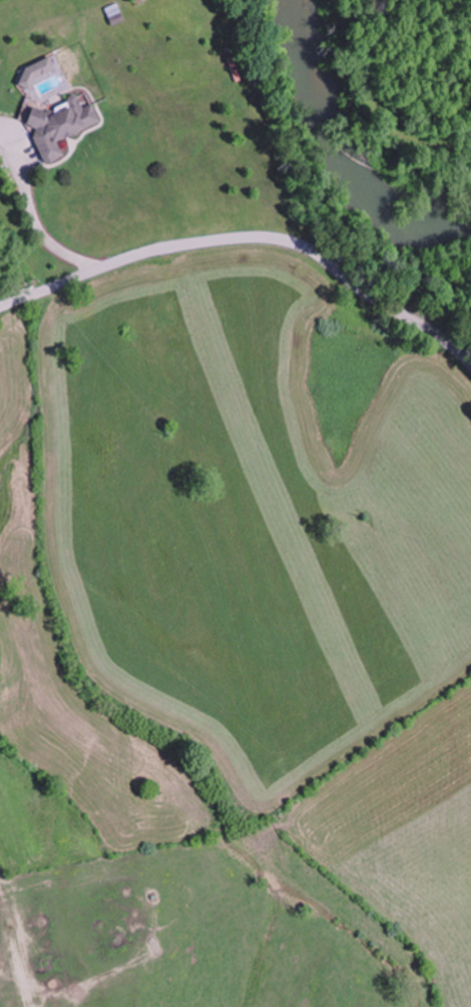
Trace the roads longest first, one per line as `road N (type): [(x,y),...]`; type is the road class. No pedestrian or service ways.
road 1 (residential): [(0,314),(162,255),(263,246),(308,260),(448,352),(470,377)]

